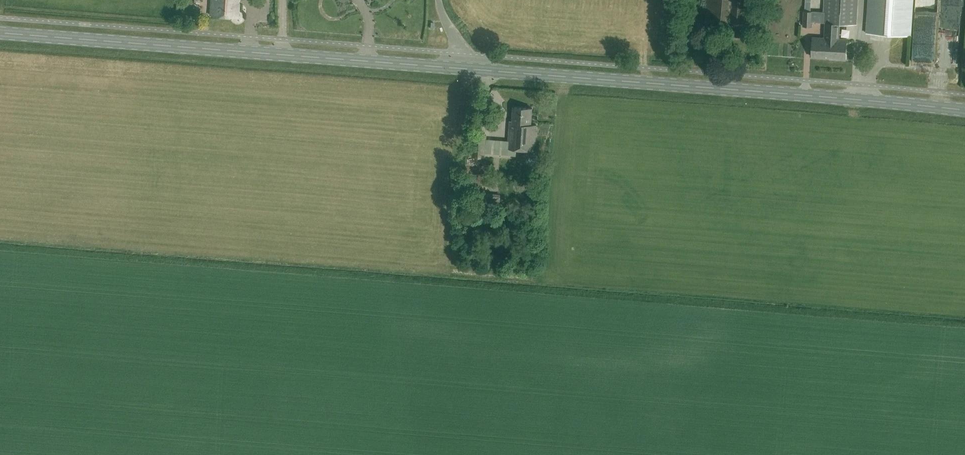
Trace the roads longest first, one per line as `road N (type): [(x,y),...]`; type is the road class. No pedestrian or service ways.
road 1 (secondary): [(964,111),(0,34)]

